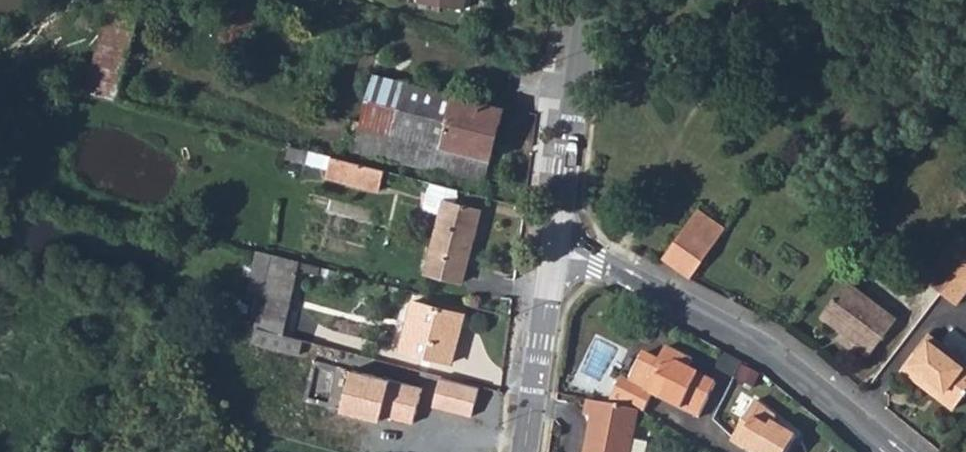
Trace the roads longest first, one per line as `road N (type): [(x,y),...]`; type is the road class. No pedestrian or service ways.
road 1 (residential): [(892,451),(743,337),(595,263),(554,254)]
road 2 (secondary): [(591,0),(554,254)]
road 3 (secondary): [(554,254),(525,451)]

